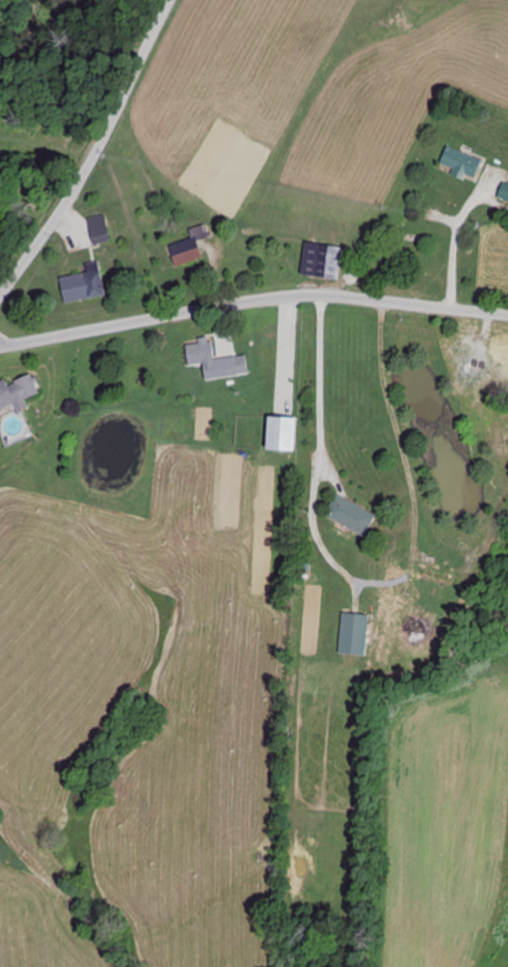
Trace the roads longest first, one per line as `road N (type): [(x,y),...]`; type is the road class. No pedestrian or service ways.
road 1 (residential): [(507,320),(270,302),(0,352)]
road 2 (residential): [(0,298),(76,187),(170,0)]

